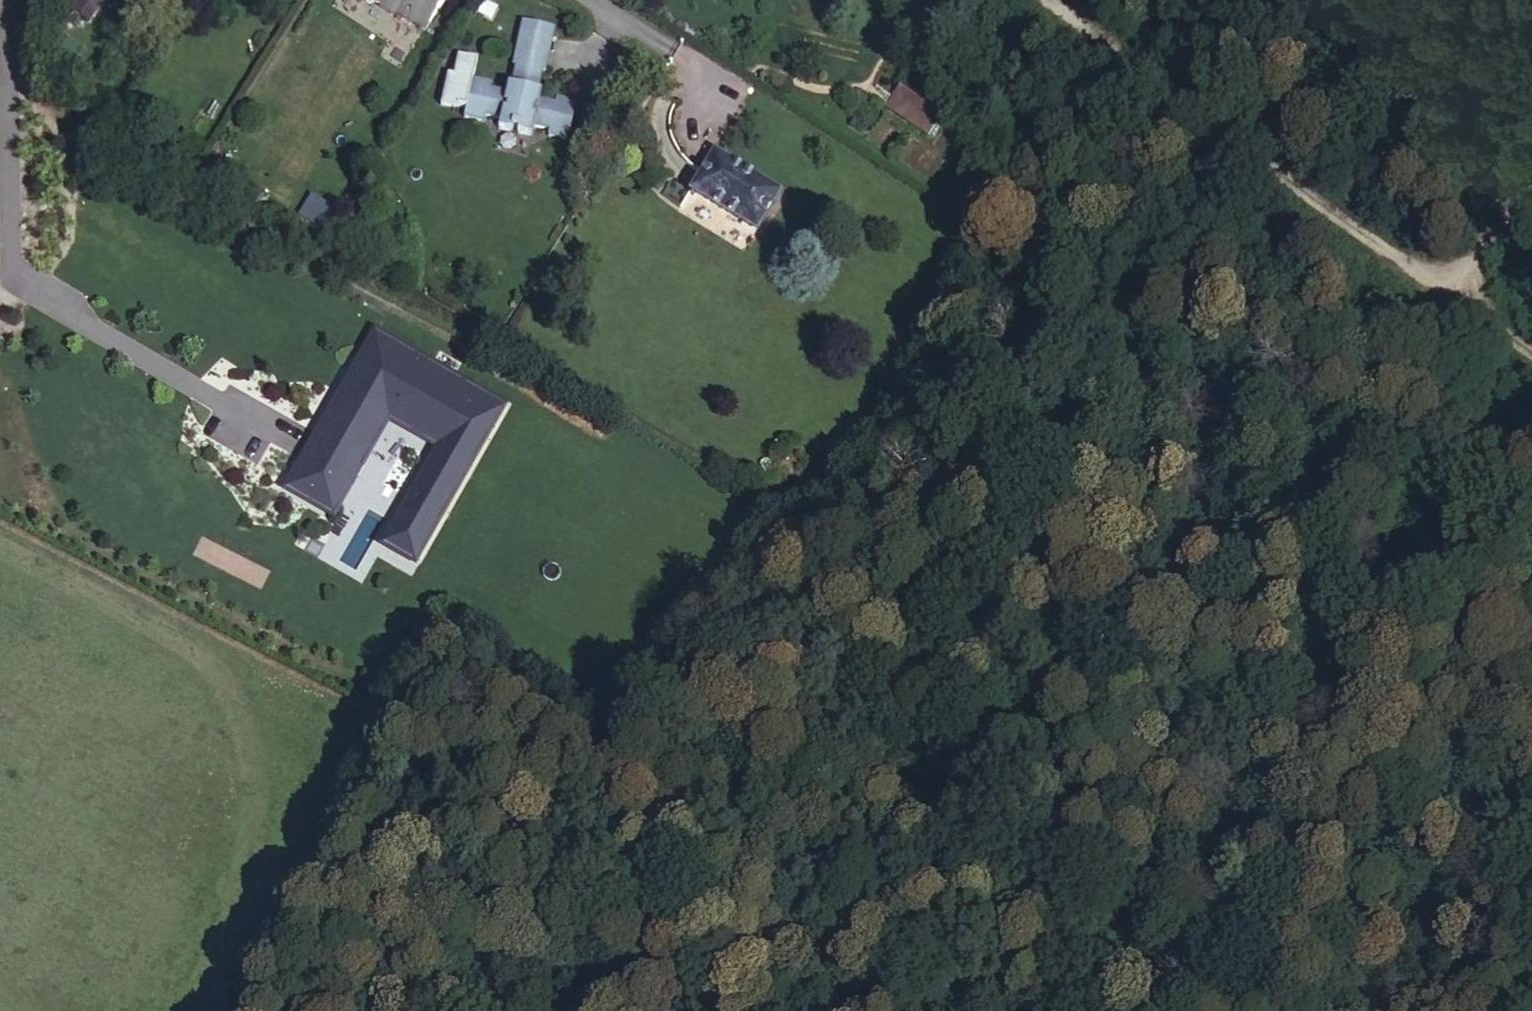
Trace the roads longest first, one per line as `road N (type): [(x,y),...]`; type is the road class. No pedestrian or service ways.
road 1 (track): [(1044,0),(1531,353)]

